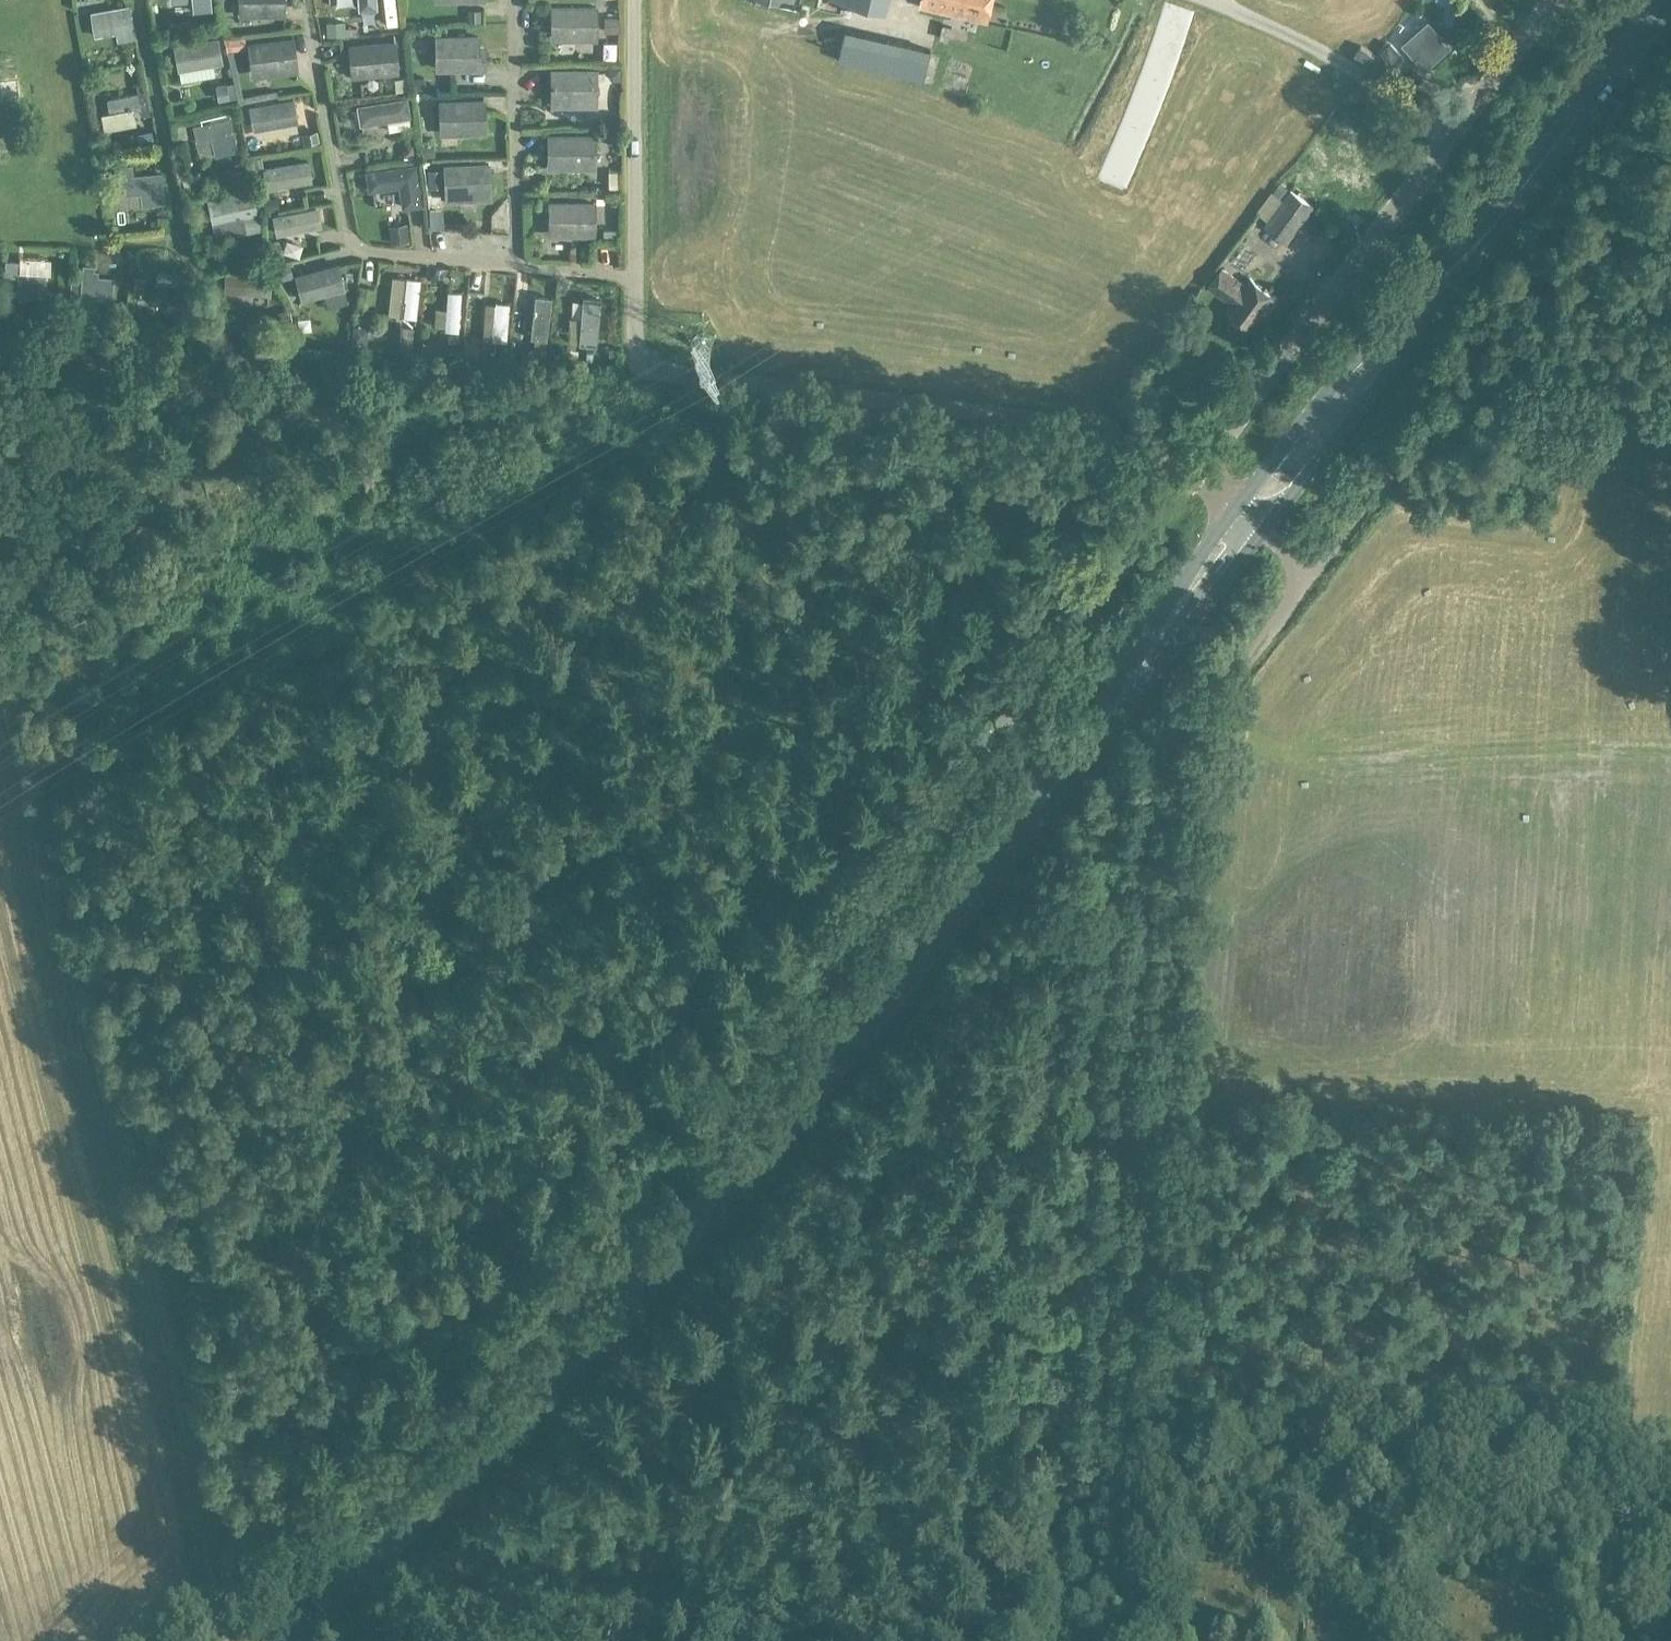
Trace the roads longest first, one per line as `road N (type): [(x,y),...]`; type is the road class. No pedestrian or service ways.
road 1 (tertiary): [(298,1640),(788,1132),(1062,782),(1250,521)]
road 2 (track): [(1089,1640),(1243,666),(1317,581),(1250,521)]
road 3 (track): [(227,1640),(210,1624),(192,1459),(0,723)]
road 4 (tertiary): [(1250,521),(1599,99),(1670,0)]
road 5 (unclassified): [(1202,472),(1085,431),(662,384),(632,321),(634,276)]
road 6 (residential): [(1202,472),(1558,0)]
road 7 (residential): [(520,267),(368,256),(349,242),(301,0)]
road 8 (unclassified): [(634,276),(635,0)]
road 9 (residential): [(520,267),(514,0)]
road 10 (residential): [(186,246),(141,0)]

